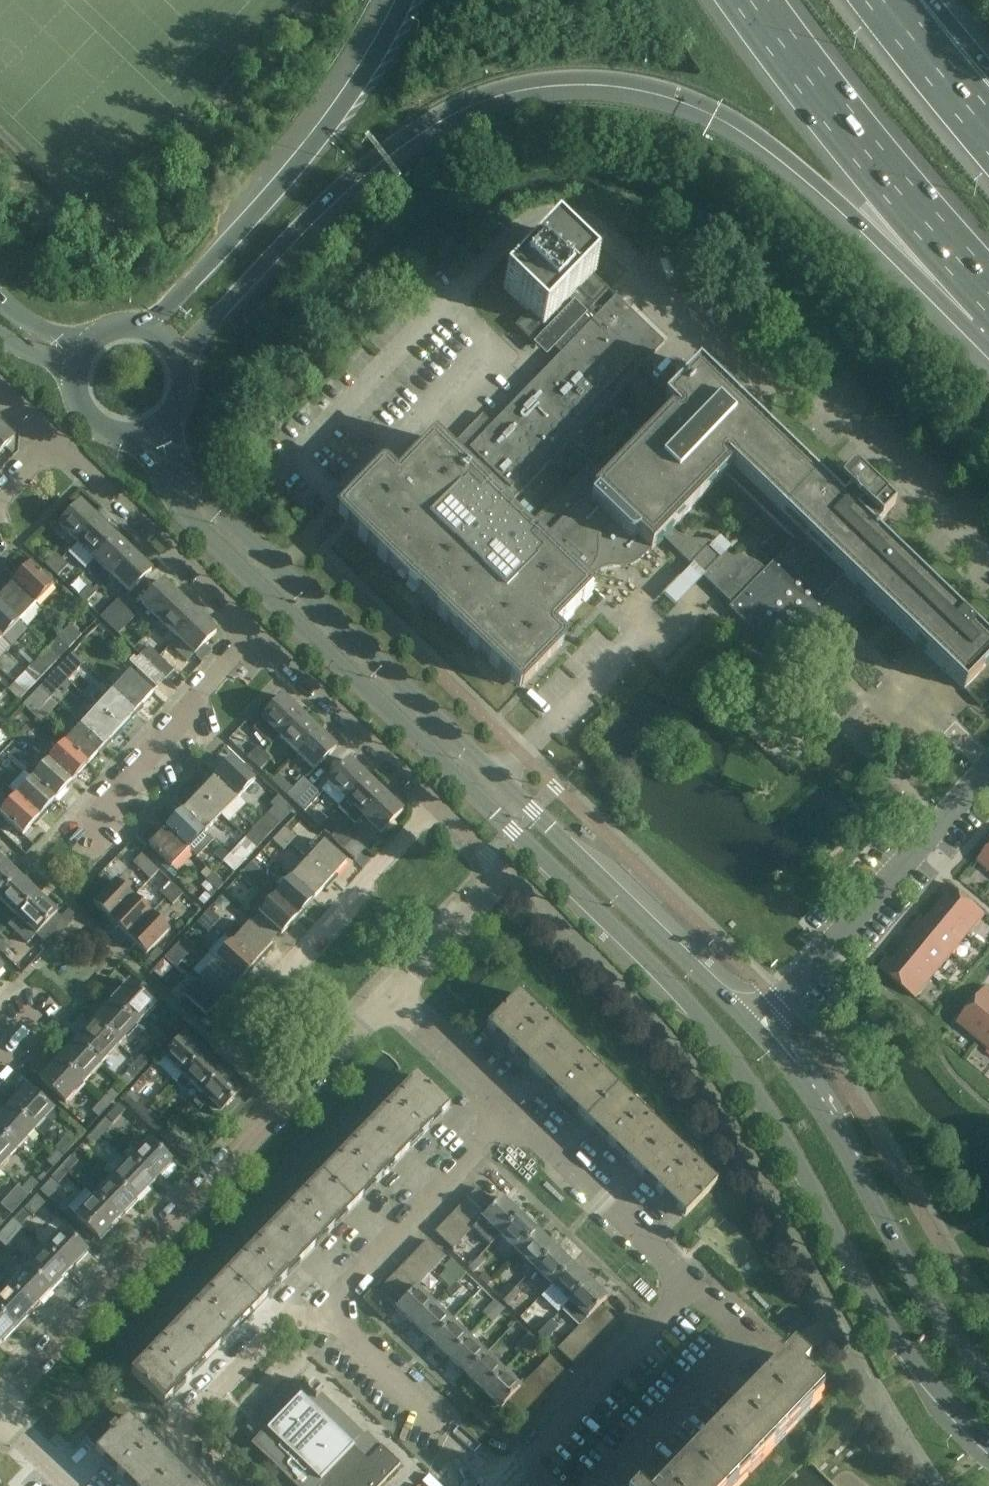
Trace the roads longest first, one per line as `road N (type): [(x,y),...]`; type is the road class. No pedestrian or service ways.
road 1 (secondary): [(134,436),(190,529),(703,1022),(783,1139),(888,1328),(988,1446)]
road 2 (motorway): [(180,358),(387,148),(482,93),(584,77),(708,105),(856,215),(988,295)]
road 3 (secondary): [(756,1029),(208,505),(181,465),(168,421)]
road 4 (residential): [(988,559),(808,386),(749,378),(635,266)]
road 5 (secondary): [(988,1378),(930,1302),(831,1128),(756,1029)]
road 6 (motorway): [(407,0),(331,122),(147,328)]
road 7 (residential): [(0,1403),(286,1106)]
road 8 (residential): [(286,1106),(220,1040),(434,804)]
road 9 (motorway): [(751,0),(825,101),(988,291)]
road 10 (residential): [(756,1029),(986,776)]
road 11 (residential): [(256,632),(52,436)]
road 12 (residential): [(110,845),(92,820),(256,632)]
road 13 (residential): [(689,1288),(743,1339),(602,1485)]
road 14 (residential): [(323,1307),(511,1114)]
road 15 (residential): [(213,1485),(180,1454),(182,1424),(288,1318),(310,1318),(323,1307)]
road 16 (residential): [(391,995),(496,883),(498,864),(434,804)]
road 17 (residential): [(689,1288),(511,1114)]
road 18 (residential): [(434,804),(256,632)]
road 19 (residential): [(498,1480),(323,1307)]
road 20 (residential): [(523,1459),(689,1288)]
road 21 (residential): [(511,1114),(391,995)]
road 22 (motorway): [(988,129),(885,0)]
road 23 (residential): [(286,1106),(391,995)]
road 24 (motorway): [(988,89),(893,0)]

